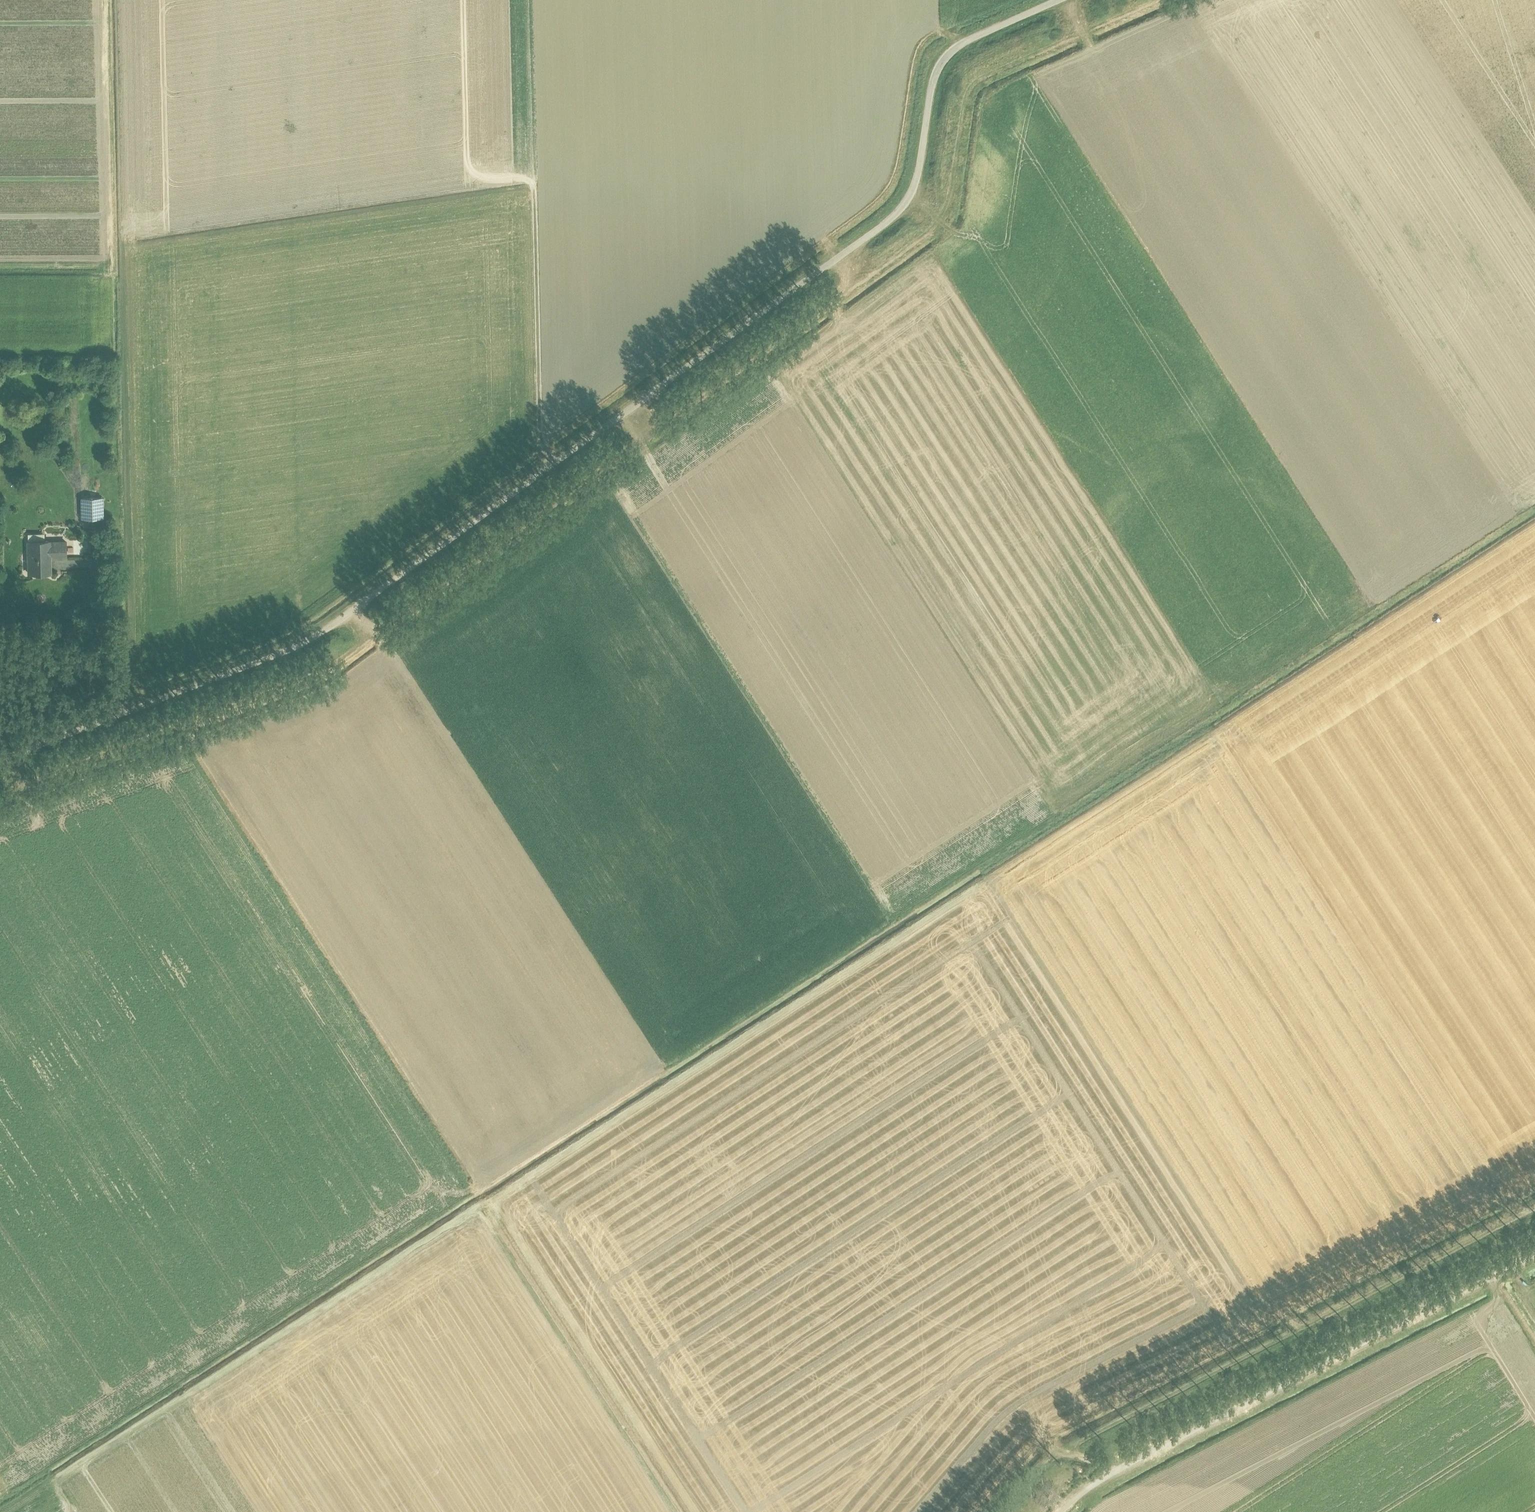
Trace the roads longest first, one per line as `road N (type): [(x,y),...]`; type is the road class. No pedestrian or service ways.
road 1 (unclassified): [(0,760),(290,650),(342,618),(886,223),(914,187),(943,60),(1059,0)]
road 2 (unclassified): [(1060,1511),(1131,1463),(1534,1254)]

